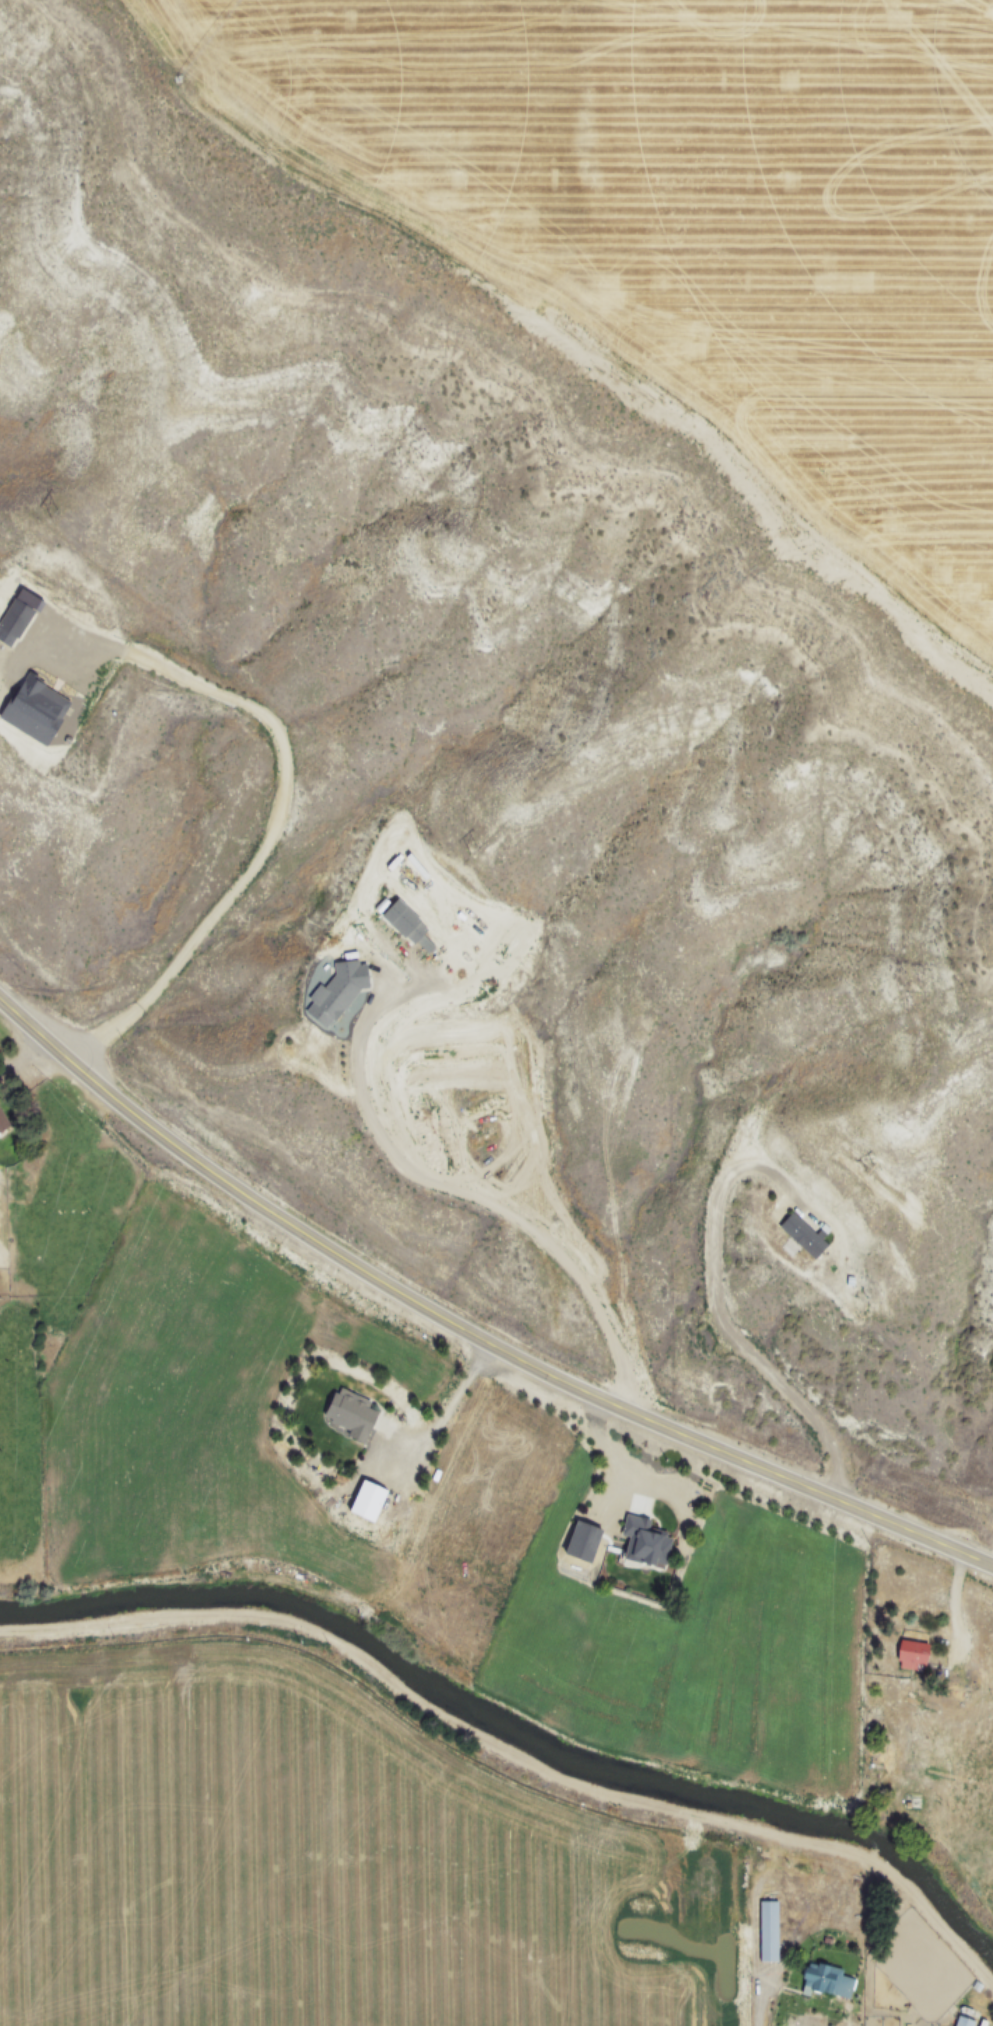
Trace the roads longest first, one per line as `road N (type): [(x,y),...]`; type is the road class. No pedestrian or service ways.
road 1 (secondary): [(992,1568),(625,1411),(420,1306),(237,1192),(74,1074),(0,1007)]
road 2 (track): [(0,1633),(168,1618),(324,1634),(546,1776),(880,1867),(992,1987)]

